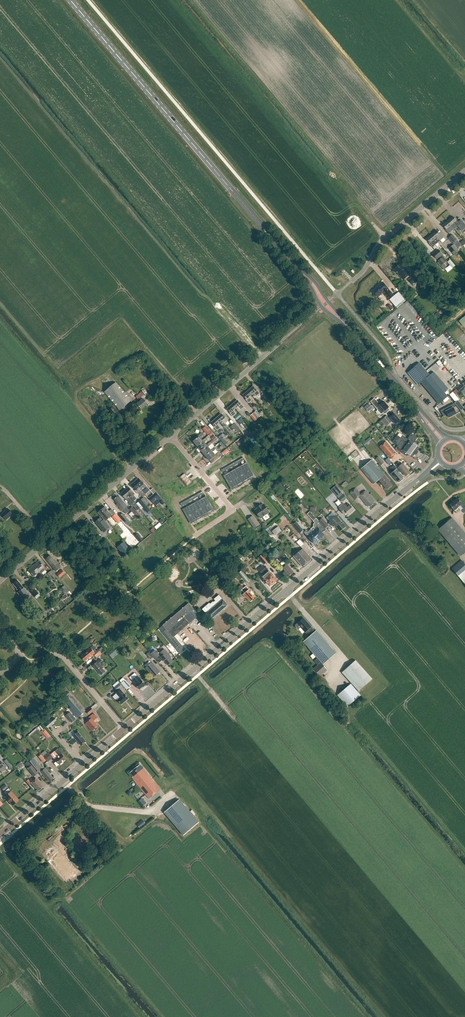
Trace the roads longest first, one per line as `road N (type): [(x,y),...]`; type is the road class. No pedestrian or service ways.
road 1 (tertiary): [(124,728),(441,462)]
road 2 (primary): [(301,272),(70,0)]
road 3 (residential): [(123,595),(229,510),(170,435)]
road 4 (residential): [(0,581),(170,435)]
road 5 (unclassified): [(353,281),(385,238),(464,171)]
road 6 (primary): [(443,443),(345,325)]
road 7 (tertiary): [(9,827),(124,728)]
road 8 (residential): [(170,435),(283,340)]

